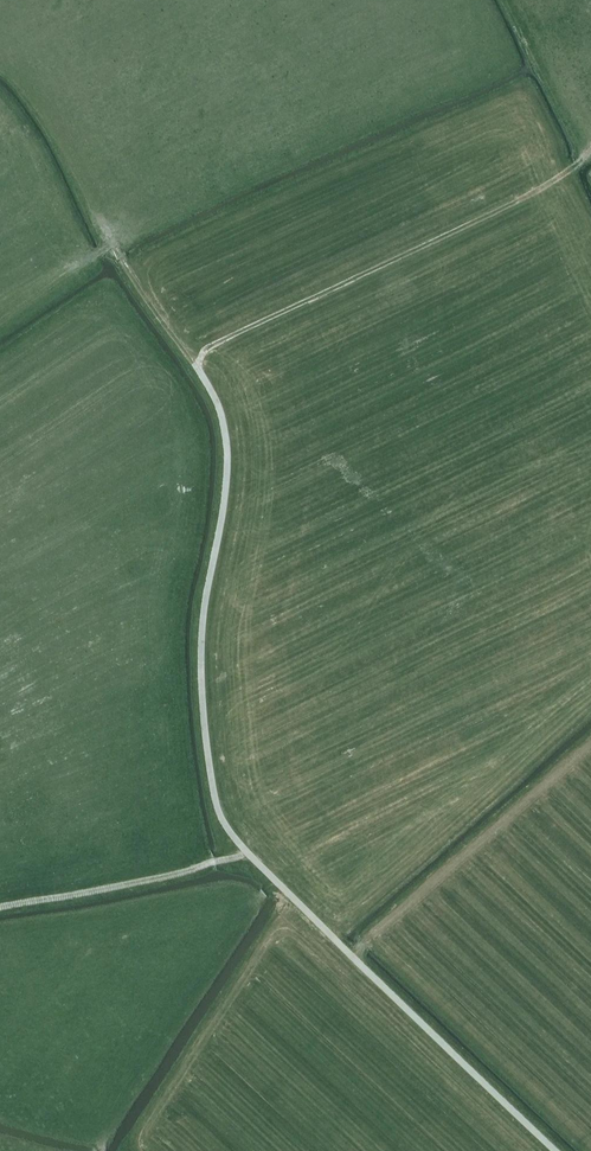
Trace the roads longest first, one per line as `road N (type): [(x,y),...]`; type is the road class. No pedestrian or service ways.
road 1 (track): [(564,1150),(290,898),(220,818),(201,673),(202,603),(223,509),(224,451),(221,421),(194,361)]
road 2 (track): [(583,163),(203,348),(194,361),(124,266),(0,32)]
road 3 (track): [(248,856),(0,909)]

